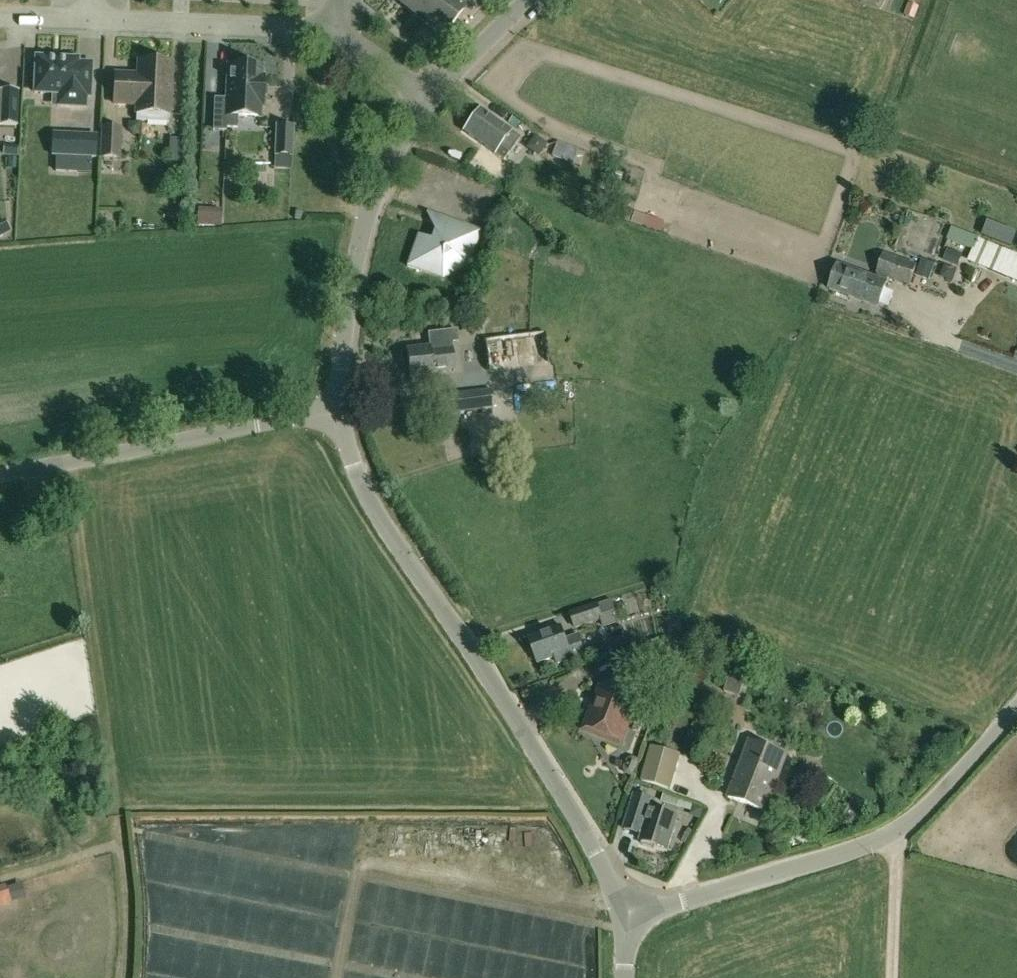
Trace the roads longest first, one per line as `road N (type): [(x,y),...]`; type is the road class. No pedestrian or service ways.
road 1 (unclassified): [(628,917),(575,812),(365,498),(338,413)]
road 2 (tertiary): [(628,917),(883,836),(945,786),(1016,705)]
road 3 (track): [(64,464),(117,817)]
road 4 (unclassified): [(0,476),(338,413)]
road 5 (unclassified): [(338,413),(357,246),(373,196),(426,101)]
road 6 (residential): [(82,18),(337,26)]
road 7 (unclassified): [(426,101),(526,0)]

